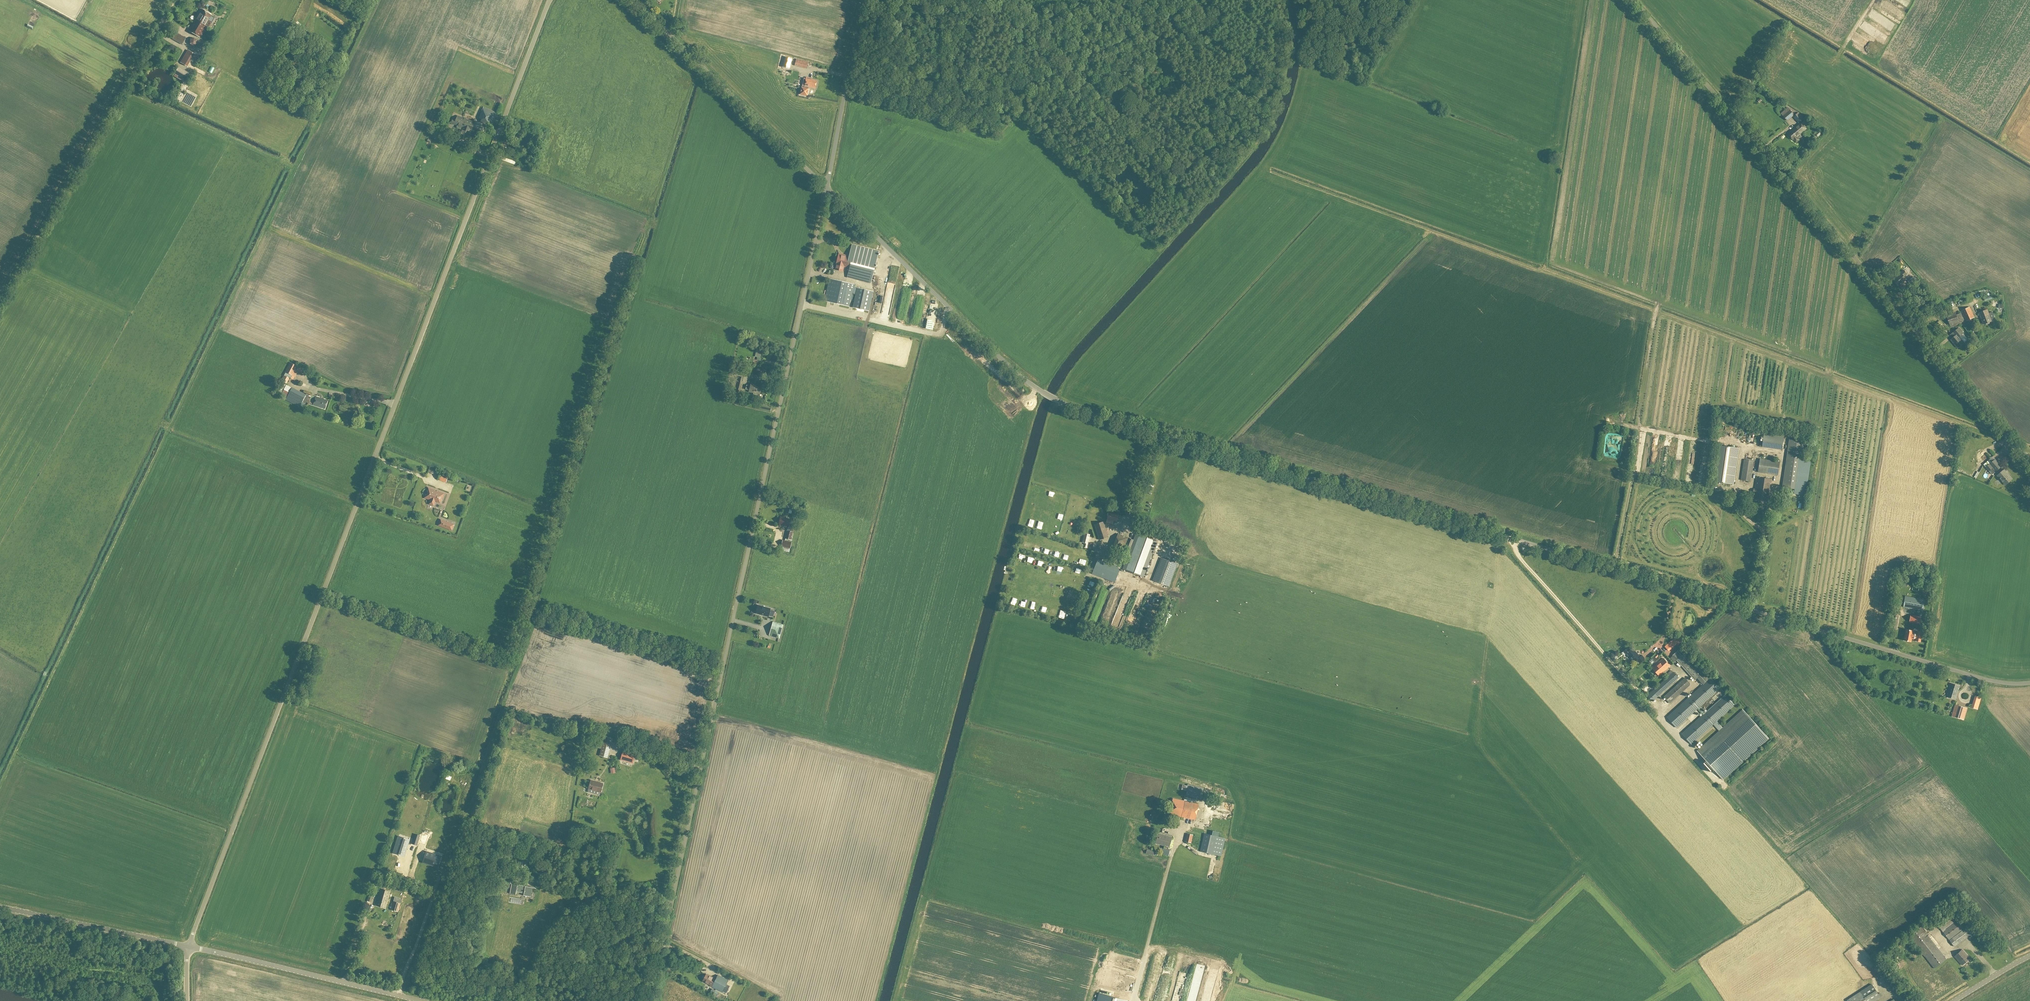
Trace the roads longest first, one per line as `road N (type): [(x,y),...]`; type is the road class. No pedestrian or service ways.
road 1 (unclassified): [(2029,684),(1939,668),(1067,406),(1015,373),(827,189)]
road 2 (unclassified): [(188,947),(550,0)]
road 3 (unclassified): [(650,1000),(827,189)]
road 4 (tertiary): [(2029,463),(1632,0)]
road 5 (unclassified): [(0,303),(175,0)]
road 6 (unclassified): [(827,189),(632,0)]
road 7 (tertiary): [(419,1000),(188,947)]
road 8 (unclassified): [(827,189),(863,0)]
road 9 (tertiary): [(188,947),(0,908)]
road 10 (unclassified): [(1133,1000),(1183,825)]

